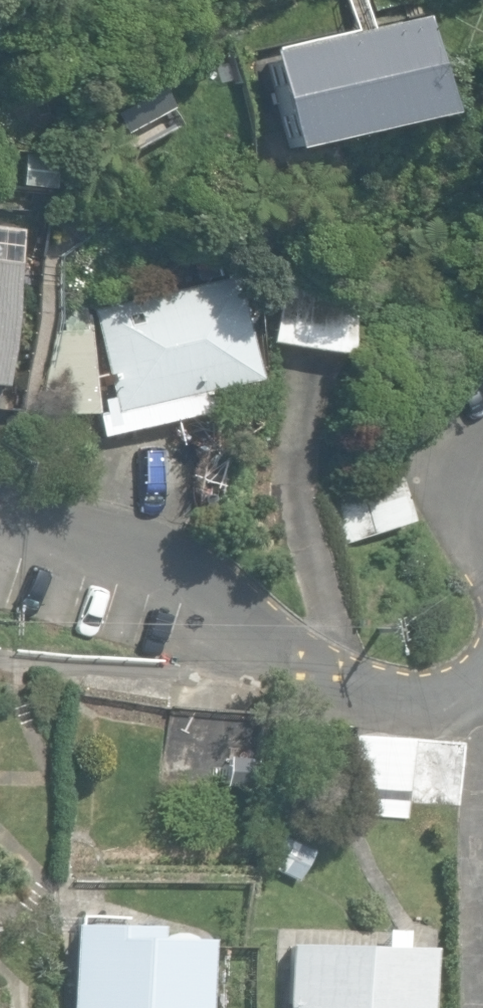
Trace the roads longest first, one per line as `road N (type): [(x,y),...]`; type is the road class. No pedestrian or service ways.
road 1 (residential): [(15,500),(295,644),(482,697)]

